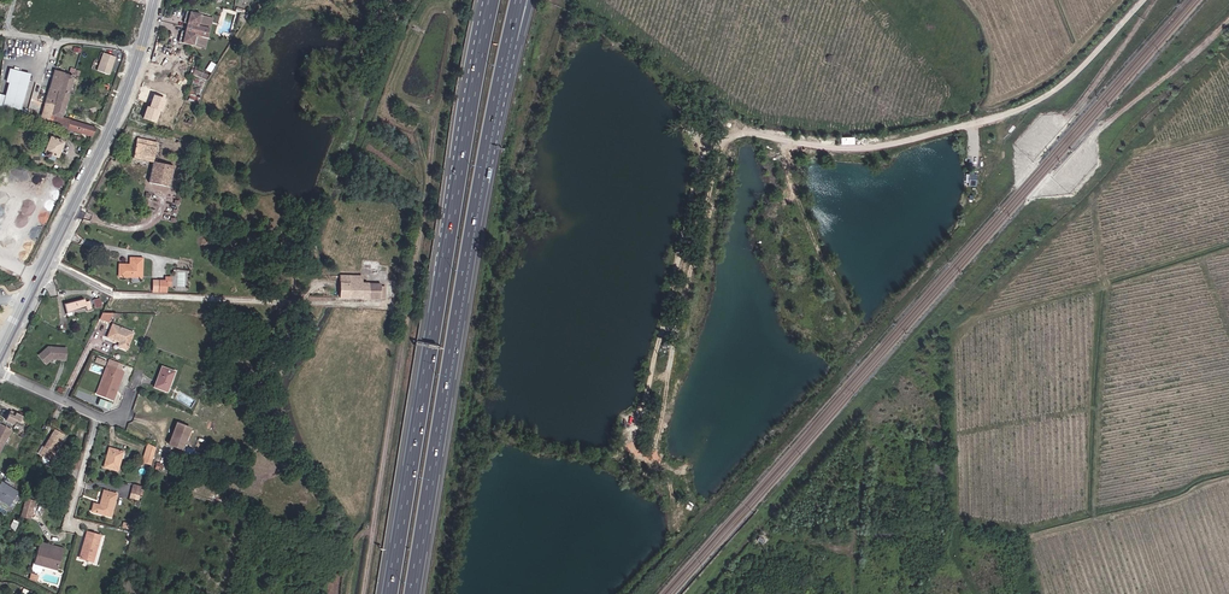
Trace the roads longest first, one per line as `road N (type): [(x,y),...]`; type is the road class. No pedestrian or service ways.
road 1 (motorway): [(414,593),(521,0)]
road 2 (motorway): [(492,0),(390,593)]
road 3 (track): [(1142,0),(1064,84),(1020,111),(858,149),(735,131)]
road 4 (secondary): [(0,354),(118,115),(154,0)]
road 5 (track): [(46,259),(125,296),(385,306)]
road 6 (residential): [(0,373),(96,418),(121,418),(130,395)]
road 7 (track): [(139,53),(0,33)]

